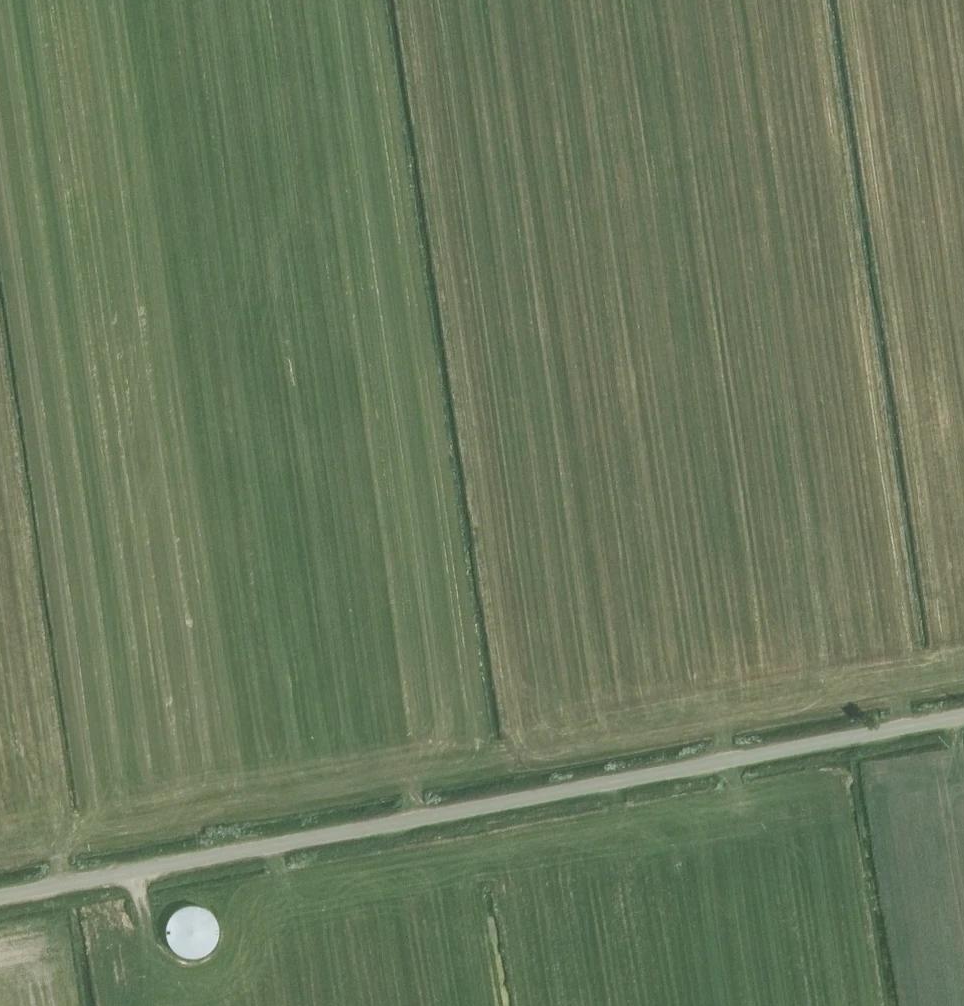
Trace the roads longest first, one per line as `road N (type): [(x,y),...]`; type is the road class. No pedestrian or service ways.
road 1 (unclassified): [(0,896),(963,714)]

